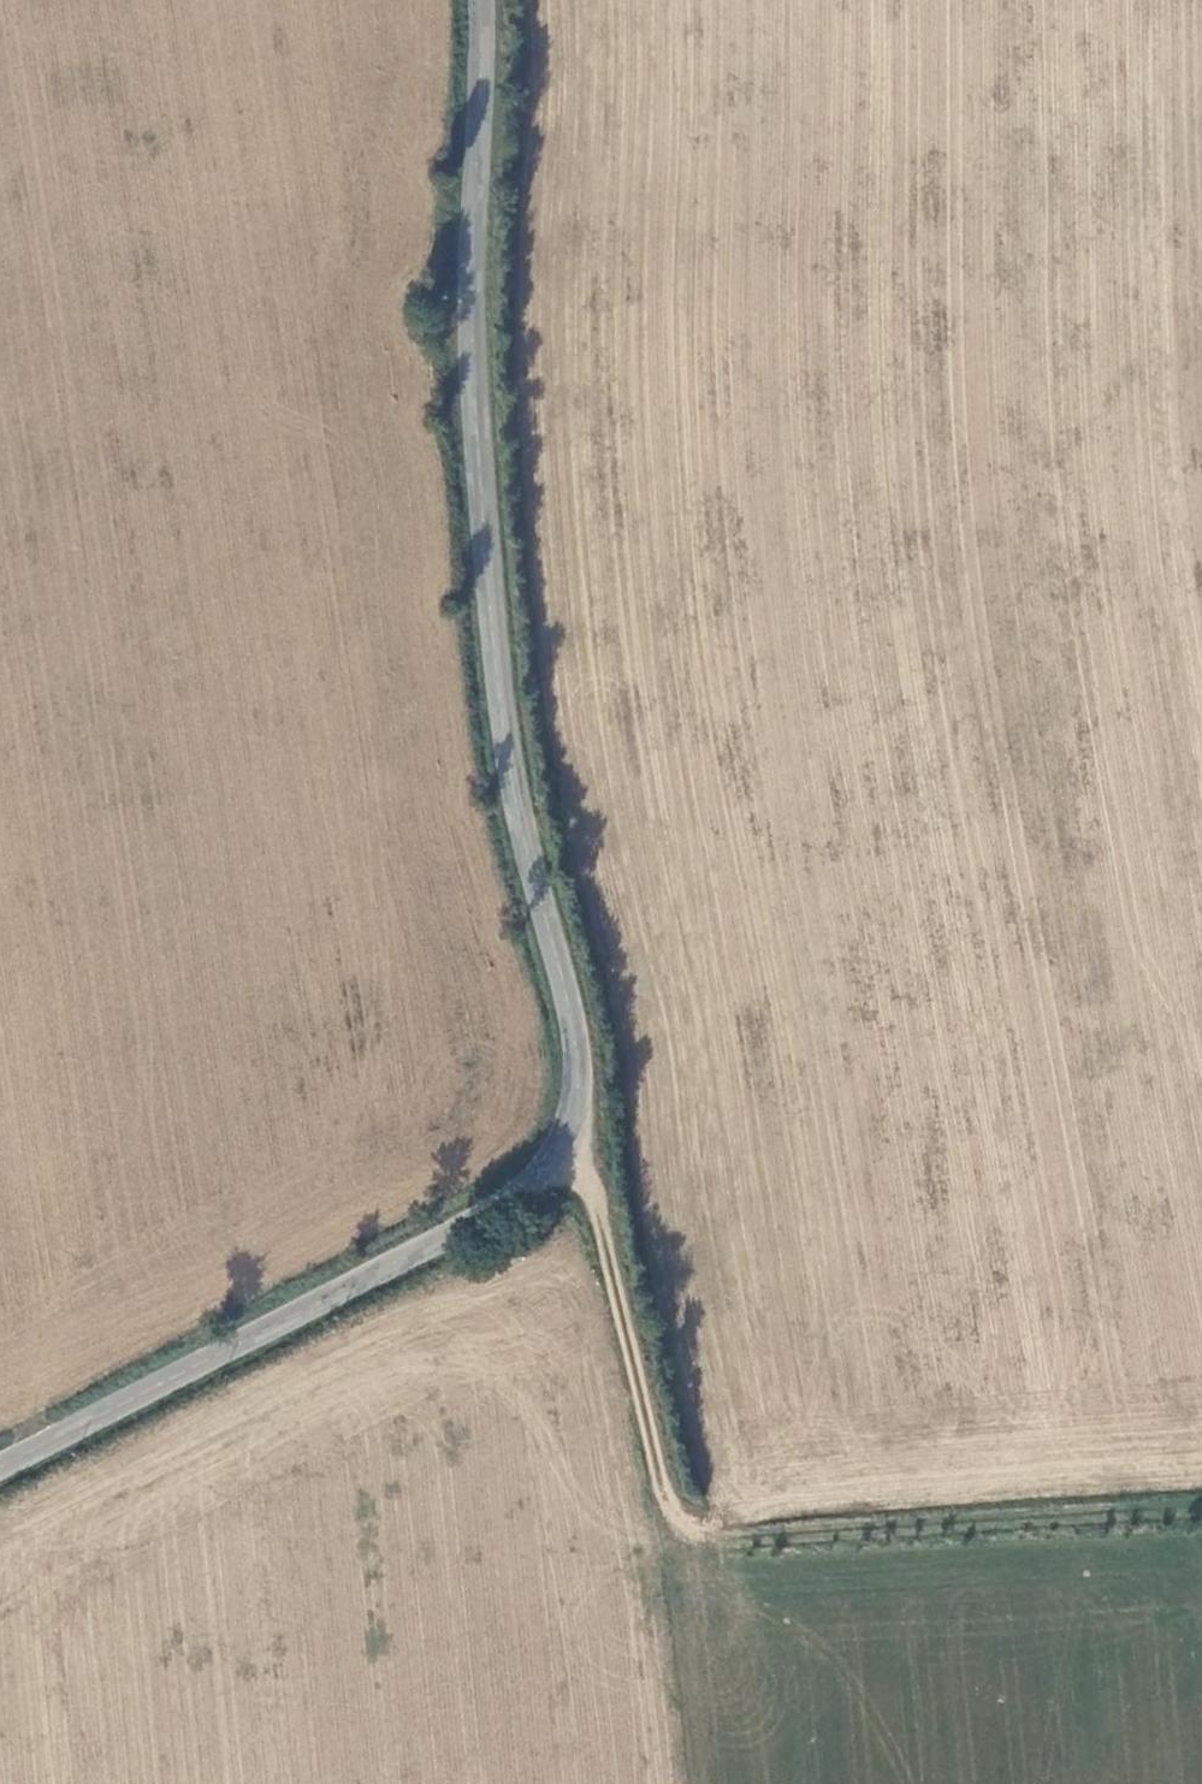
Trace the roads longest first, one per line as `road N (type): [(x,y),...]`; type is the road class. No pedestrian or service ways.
road 1 (unclassified): [(479,0),(469,295),(491,664),(576,1063),(568,1132),(544,1181),(0,1458)]
road 2 (track): [(568,1132),(599,1209),(663,1495),(691,1531),(724,1539),(1201,1523)]

